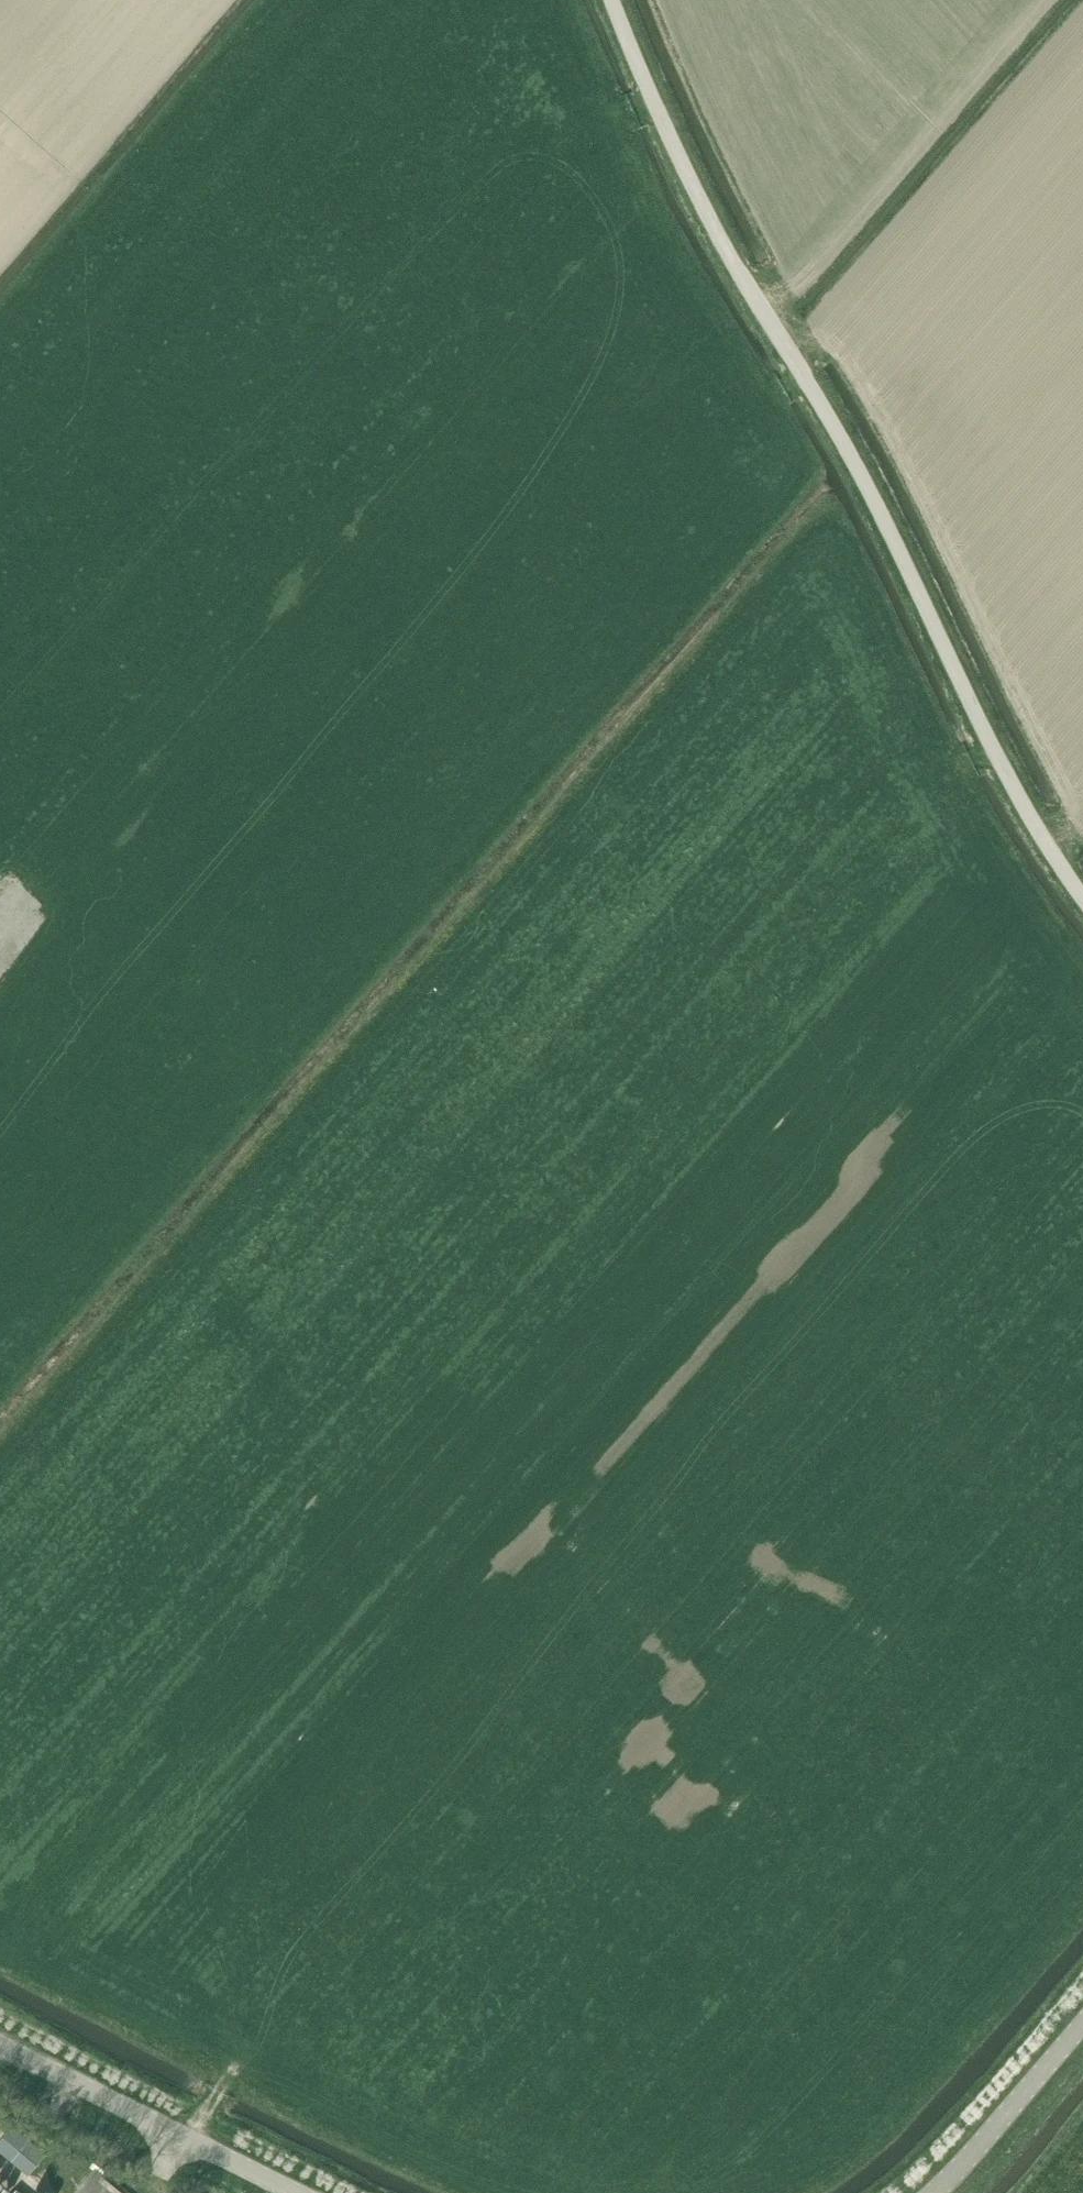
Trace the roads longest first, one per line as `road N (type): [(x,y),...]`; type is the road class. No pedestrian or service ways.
road 1 (unclassified): [(1082,901),(1048,854),(986,737),(886,516),(795,374),(636,71),(612,0)]
road 2 (tertiary): [(0,2044),(297,2192)]
road 3 (tertiary): [(934,2192),(1082,2023)]

